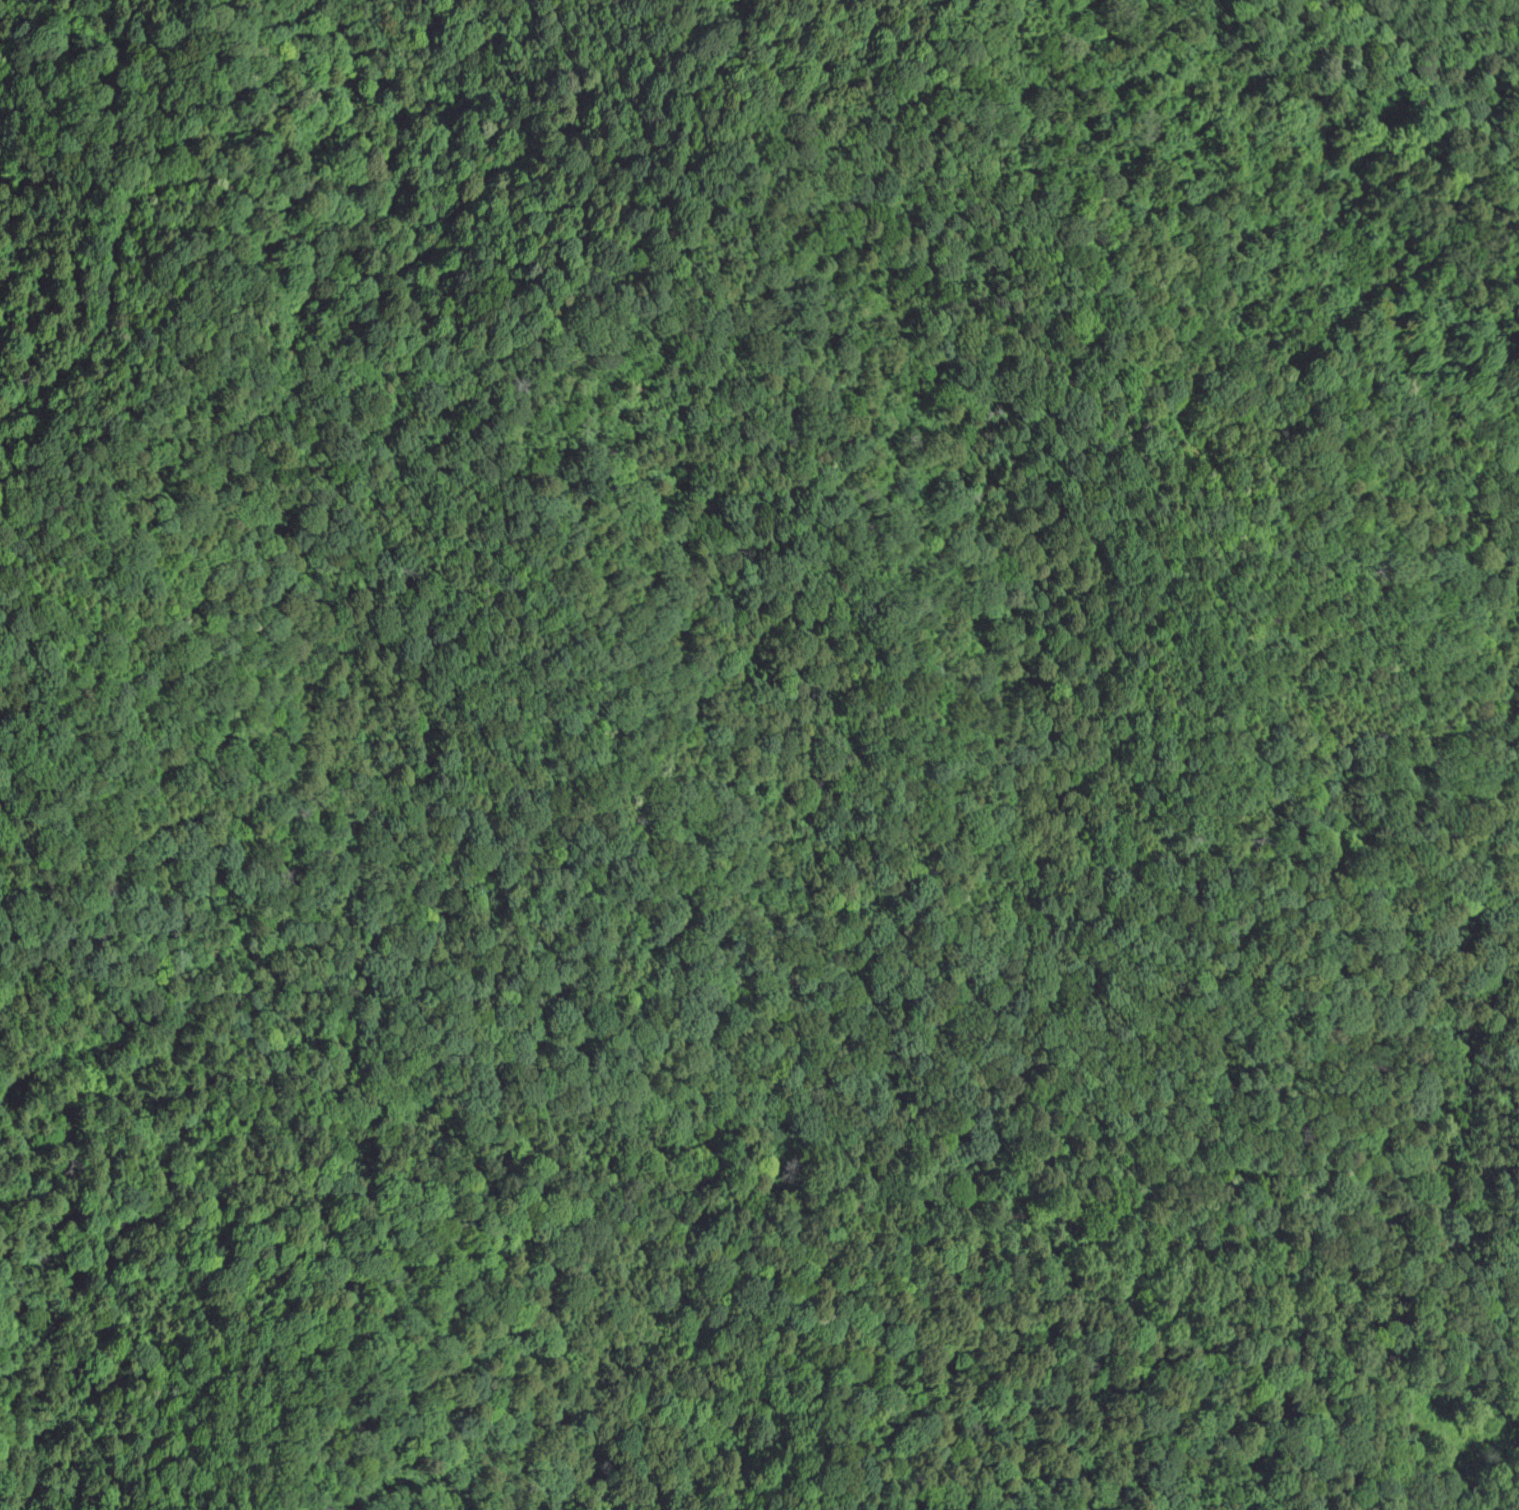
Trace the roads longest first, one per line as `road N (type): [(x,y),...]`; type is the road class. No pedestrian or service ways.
road 1 (residential): [(1518,1262),(1253,1169),(736,1039),(218,1051),(164,1037)]

